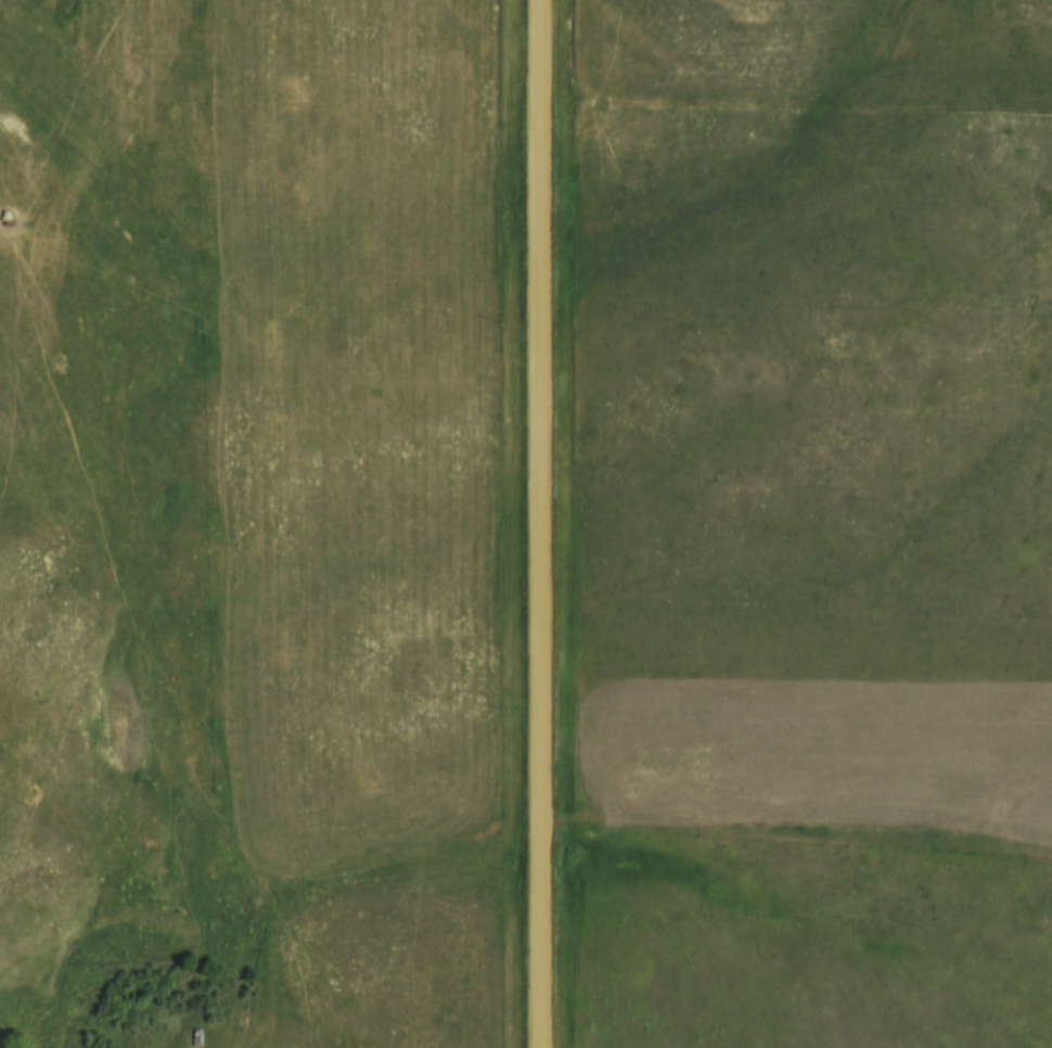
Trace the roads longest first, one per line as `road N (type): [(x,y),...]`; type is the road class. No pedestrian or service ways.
road 1 (tertiary): [(542,1047),(539,0)]

